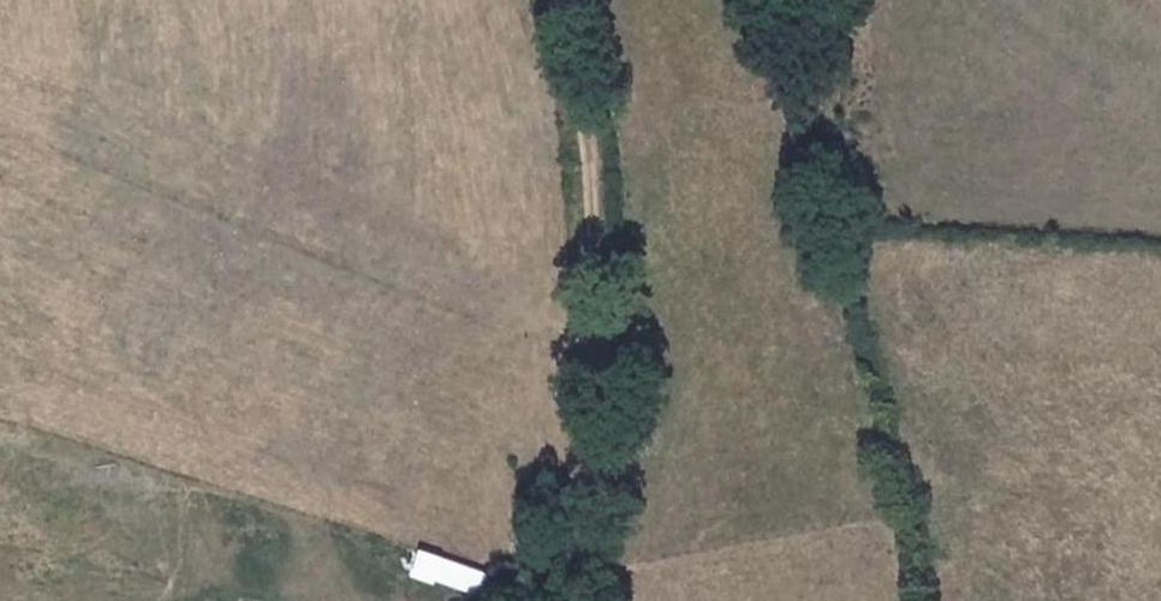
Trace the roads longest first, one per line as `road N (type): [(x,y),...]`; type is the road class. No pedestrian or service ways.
road 1 (track): [(547,0),(588,164),(590,337),(562,600)]

